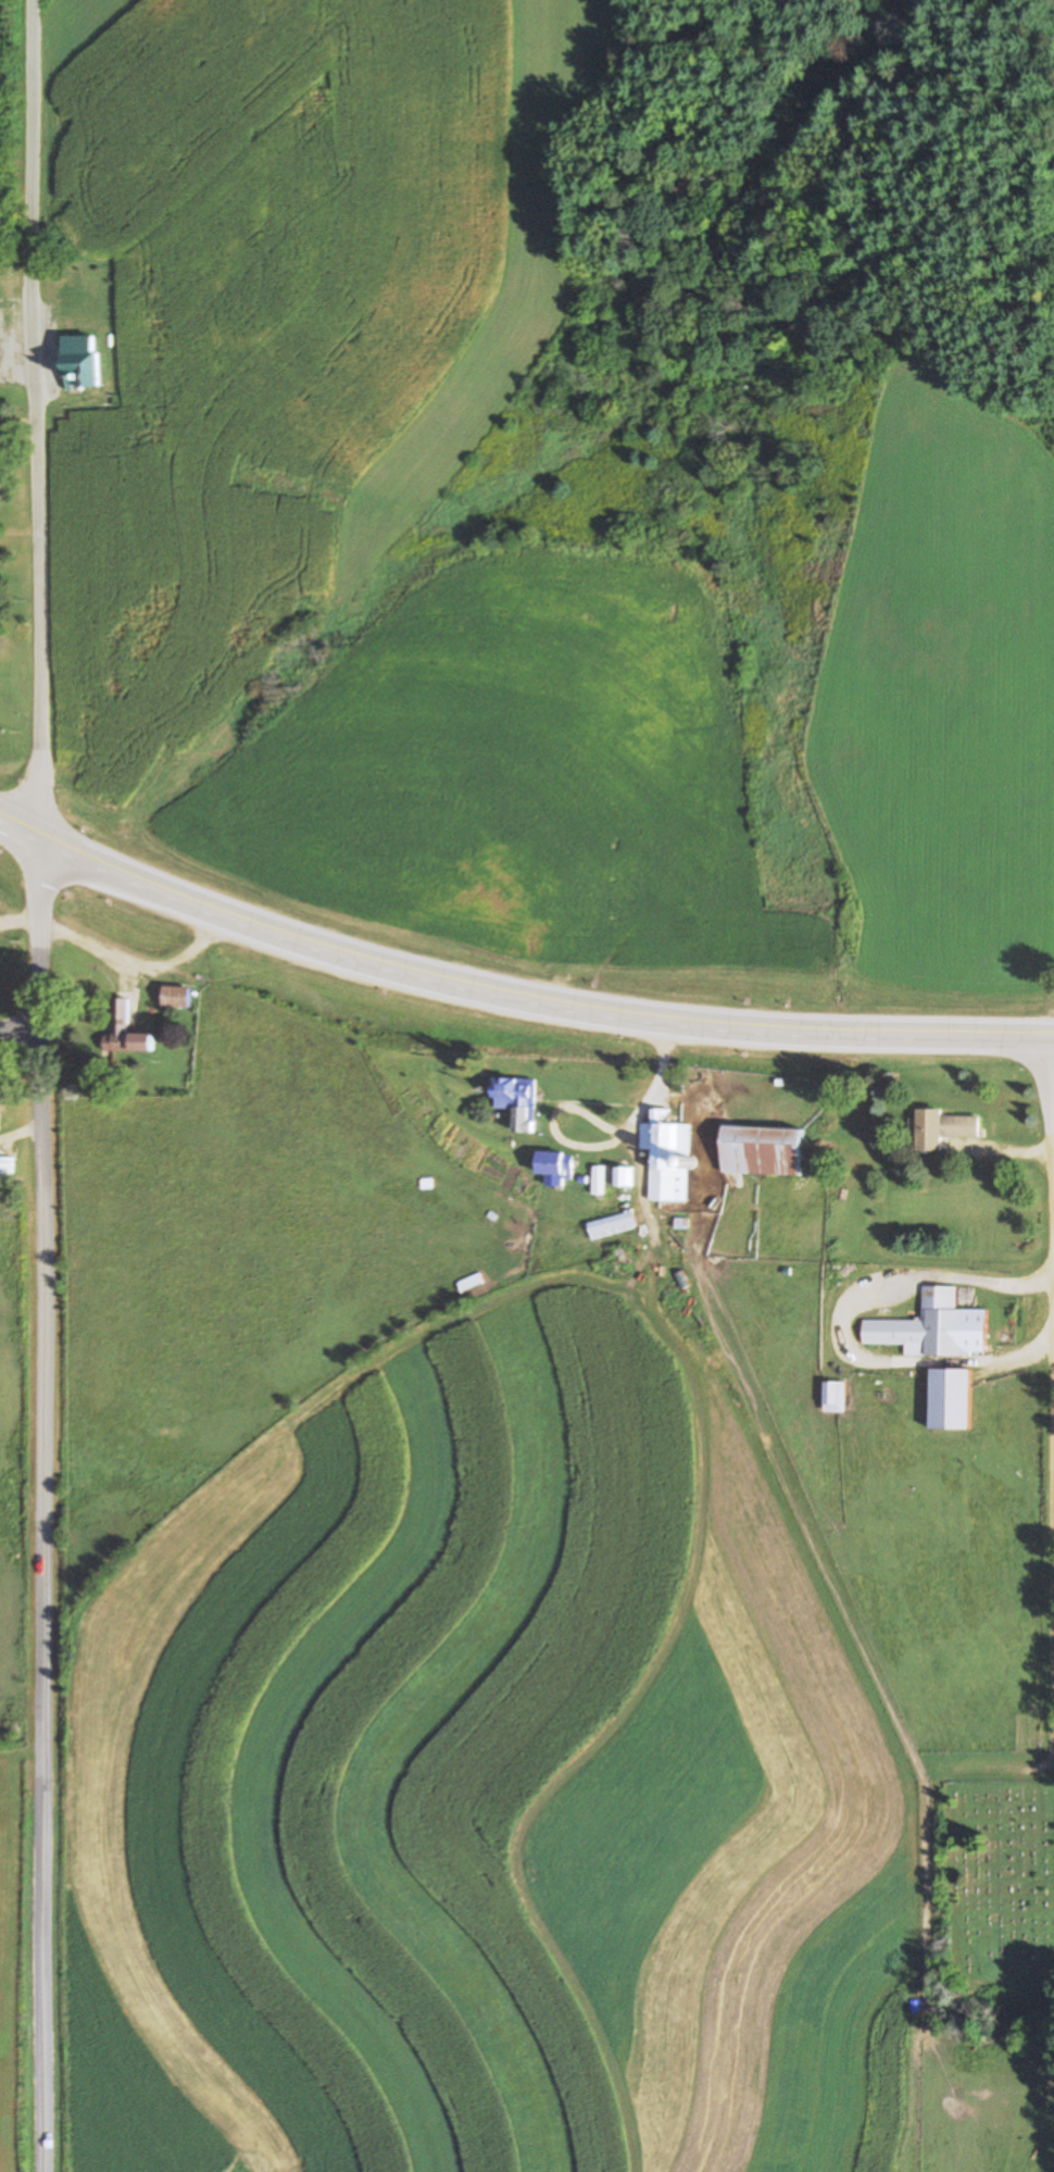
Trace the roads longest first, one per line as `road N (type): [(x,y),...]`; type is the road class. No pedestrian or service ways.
road 1 (primary): [(1053,1032),(716,1022),(536,996),(303,936),(0,814)]
road 2 (secondary): [(45,1821),(43,834)]
road 3 (residential): [(43,834),(36,0)]
road 4 (secondary): [(43,2171),(45,1821)]
road 5 (residential): [(1053,1443),(1051,1771)]
road 6 (residential): [(1053,1032),(1053,1181)]

